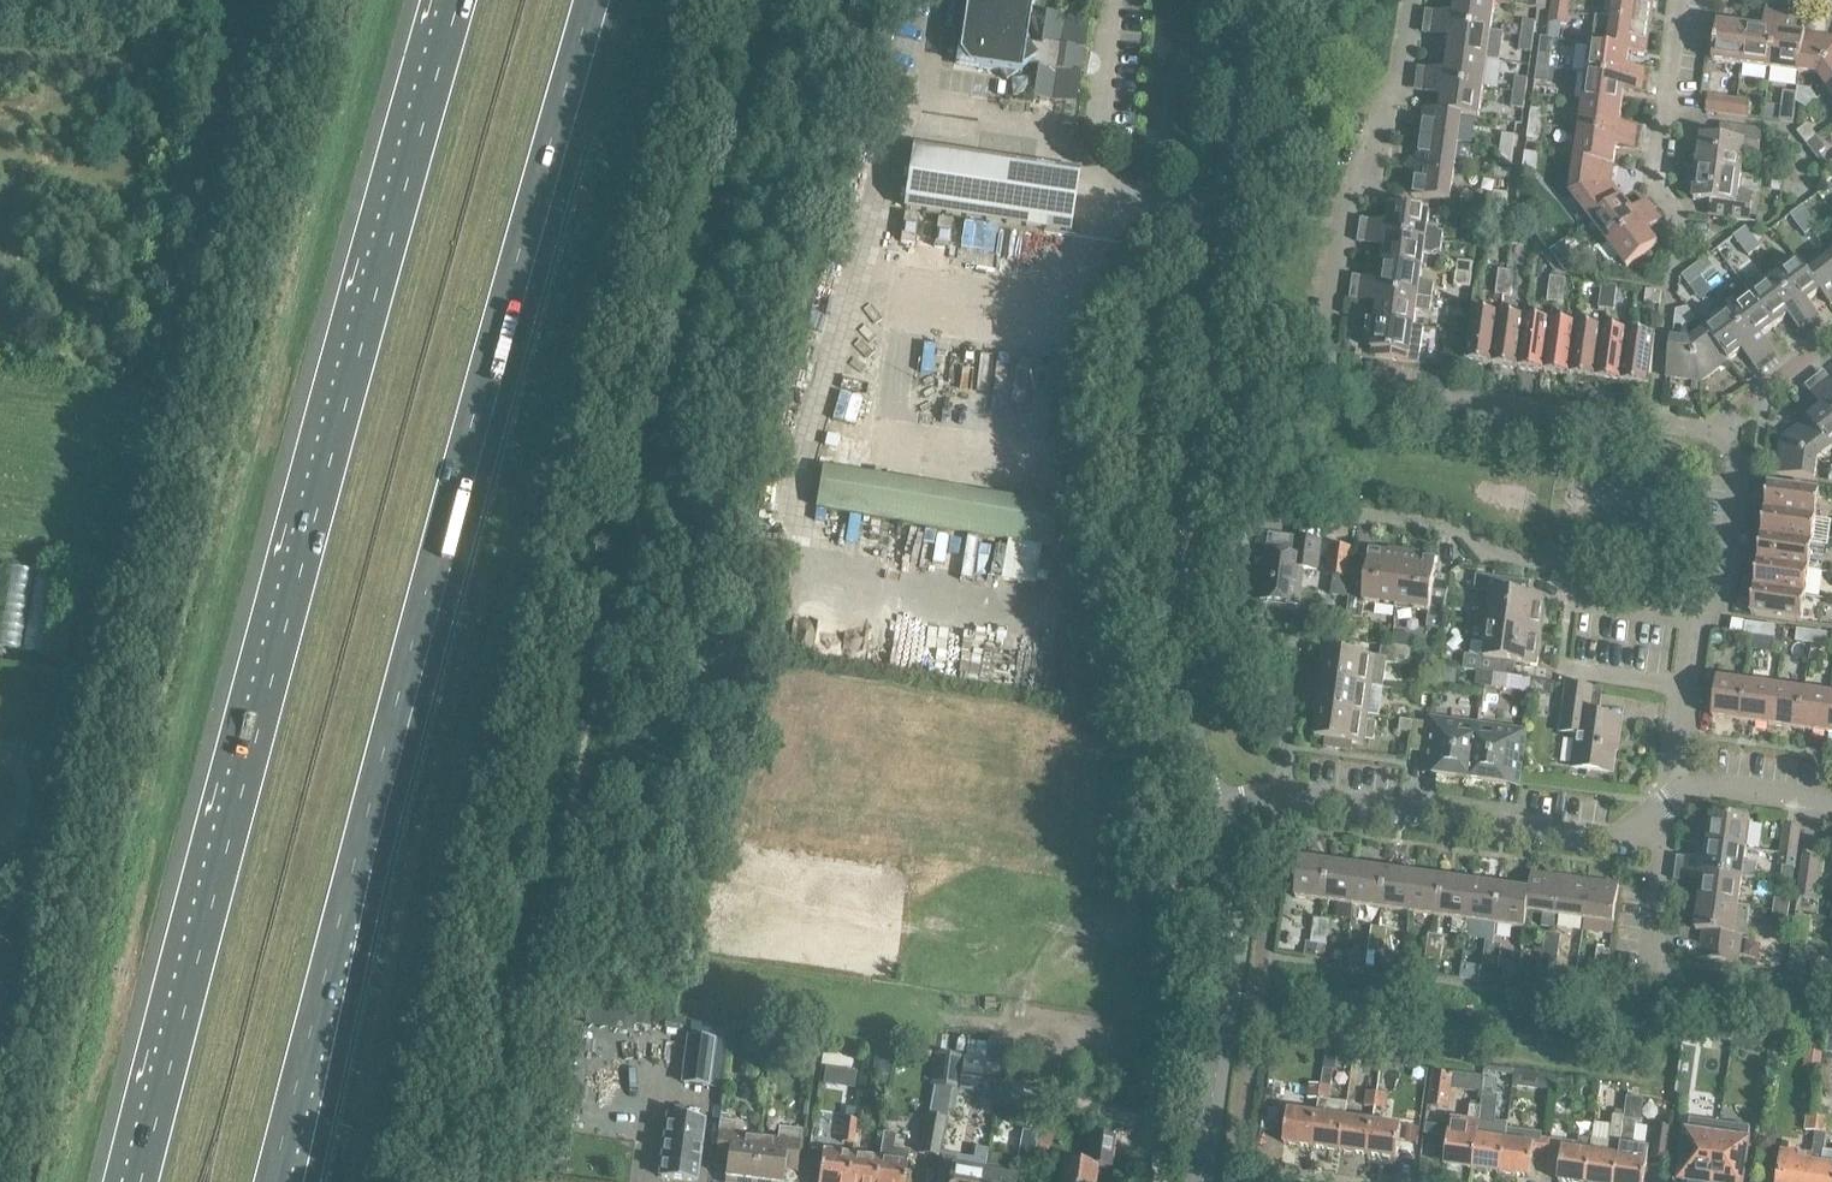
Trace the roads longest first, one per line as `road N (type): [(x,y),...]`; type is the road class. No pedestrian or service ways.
road 1 (motorway): [(273,1181),(592,0)]
road 2 (motorway): [(459,0),(142,1181)]
road 3 (tertiary): [(1204,809),(1172,662),(1170,596),(1243,74),(1265,0)]
road 4 (residential): [(1284,792),(1291,719),(1233,645),(1238,515),(1325,528),(1364,515),(1463,530),(1487,554),(1571,570),(1589,601),(1700,619)]
road 5 (residential): [(1329,377),(1346,388),(1440,402),(1463,398),(1716,430)]
road 6 (residential): [(1329,377),(1348,197),(1399,72),(1409,0)]
road 7 (tertiary): [(1200,1181),(1231,949),(1204,809)]
road 8 (residential): [(1284,792),(1612,839),(1649,816)]
road 9 (residential): [(1675,217),(1654,184),(1681,0)]
road 10 (residential): [(1700,619),(1724,584),(1740,458),(1716,430)]
road 11 (residential): [(1682,781),(1700,619)]
road 12 (residential): [(1646,972),(1662,853),(1649,816)]
road 13 (track): [(1150,1015),(1139,1107),(1142,1135),(1157,1162)]
road 14 (residential): [(1682,781),(1831,799)]
road 15 (residential): [(1716,430),(1831,340)]

